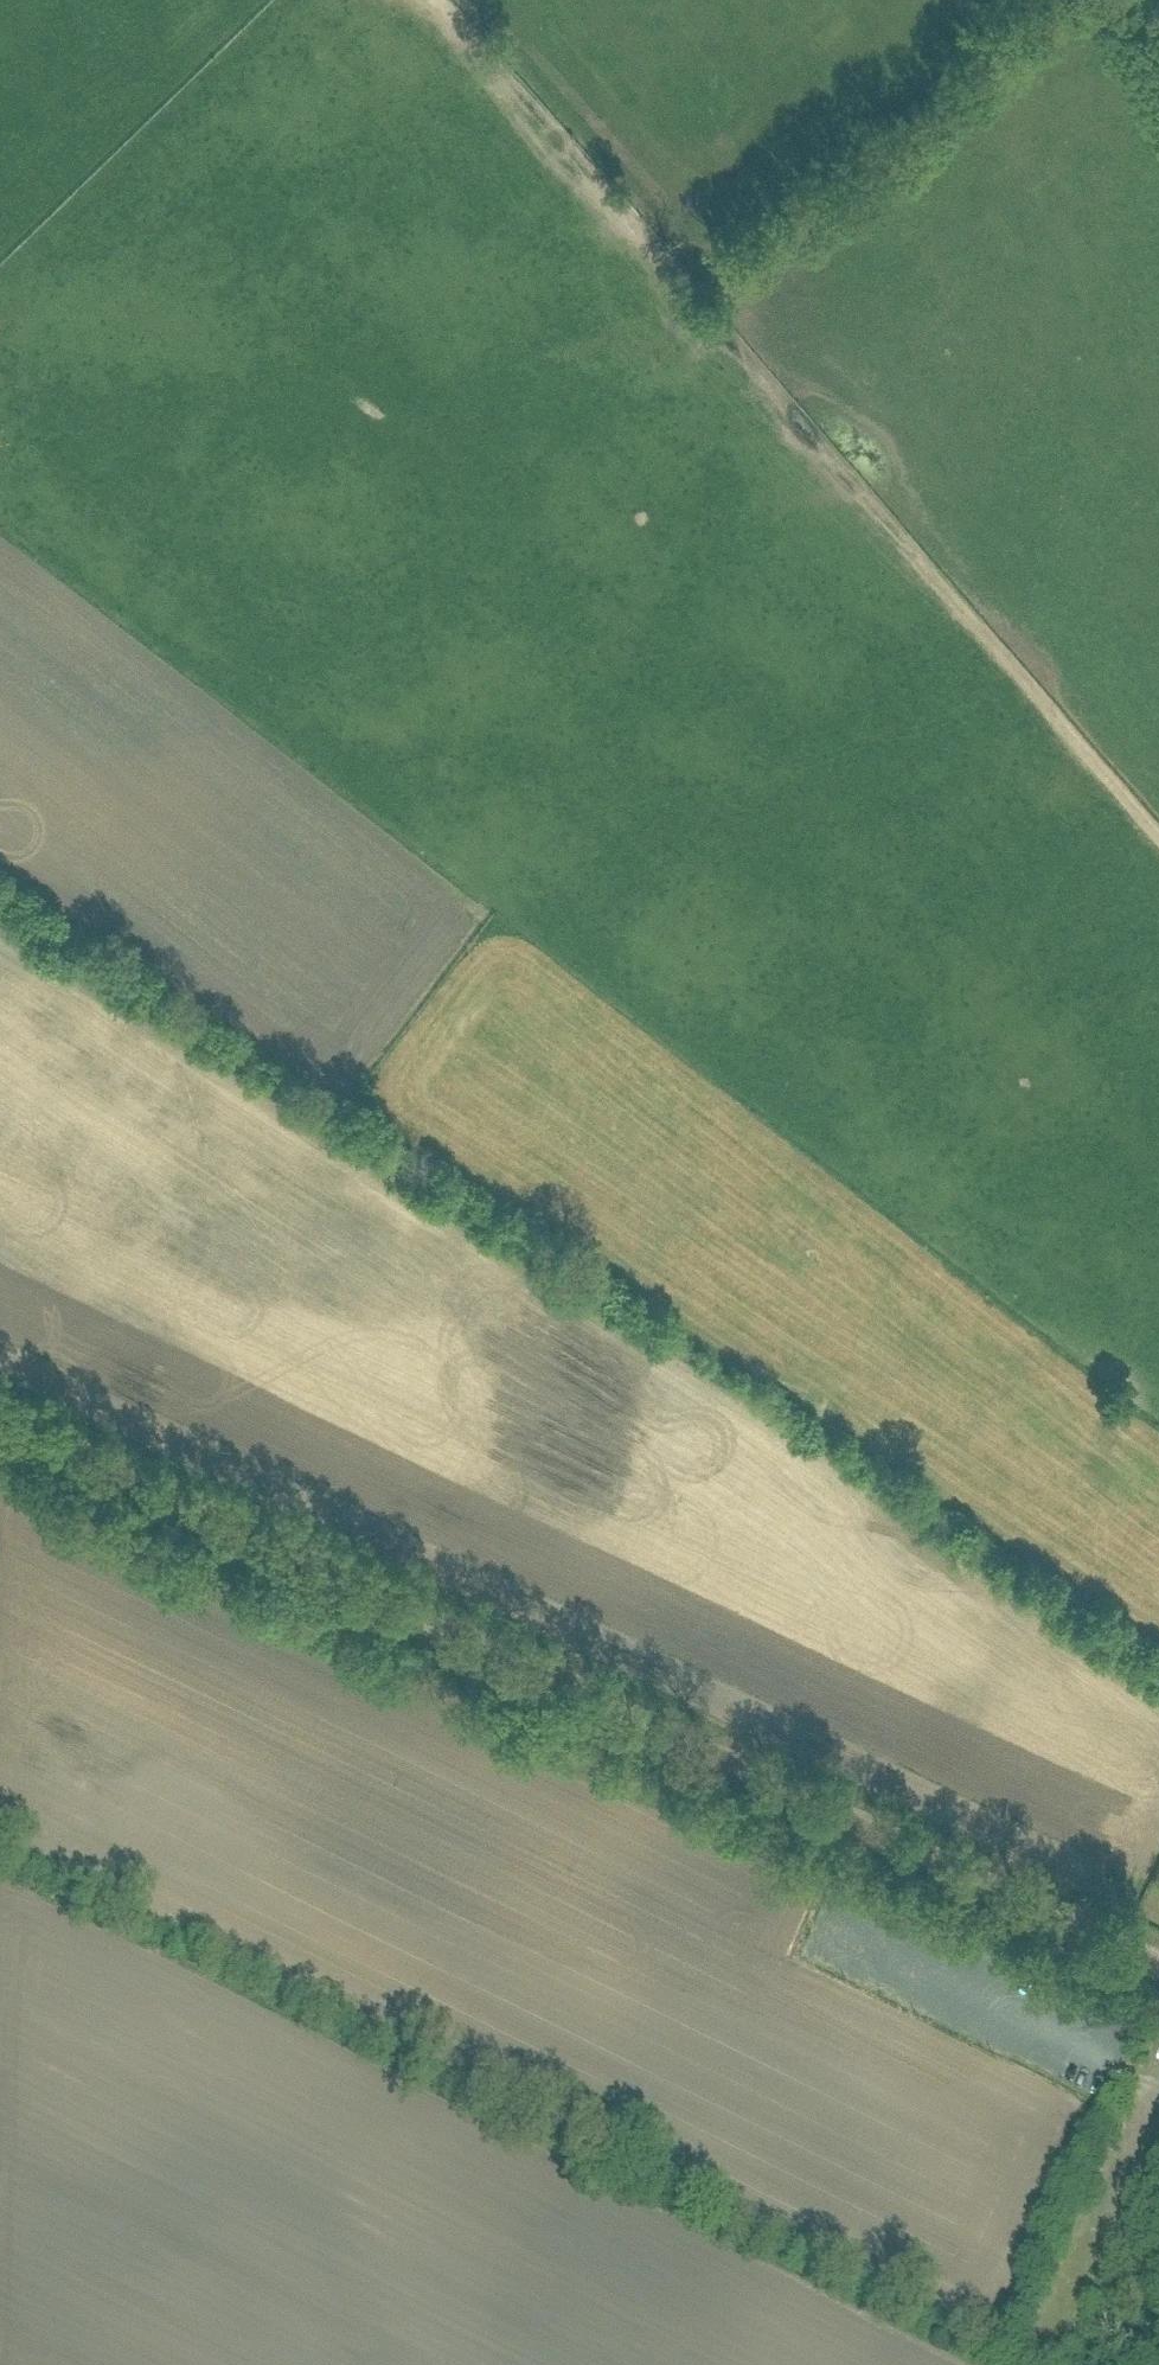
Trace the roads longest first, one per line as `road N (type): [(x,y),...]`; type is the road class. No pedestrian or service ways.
road 1 (secondary): [(1158,1965),(0,1410)]
road 2 (track): [(702,311),(1158,835)]

